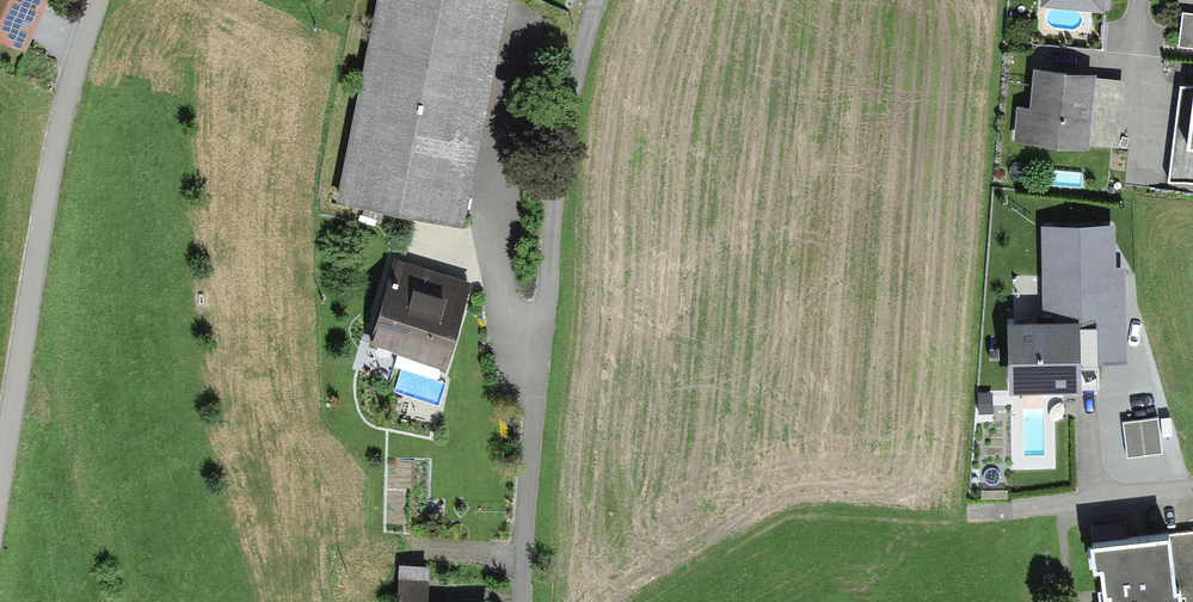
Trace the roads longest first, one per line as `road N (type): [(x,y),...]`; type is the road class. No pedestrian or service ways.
road 1 (residential): [(597,0),(581,43),(551,205),(520,601)]
road 2 (residential): [(0,439),(54,121),(95,0)]
road 3 (residential): [(1192,495),(983,512)]

